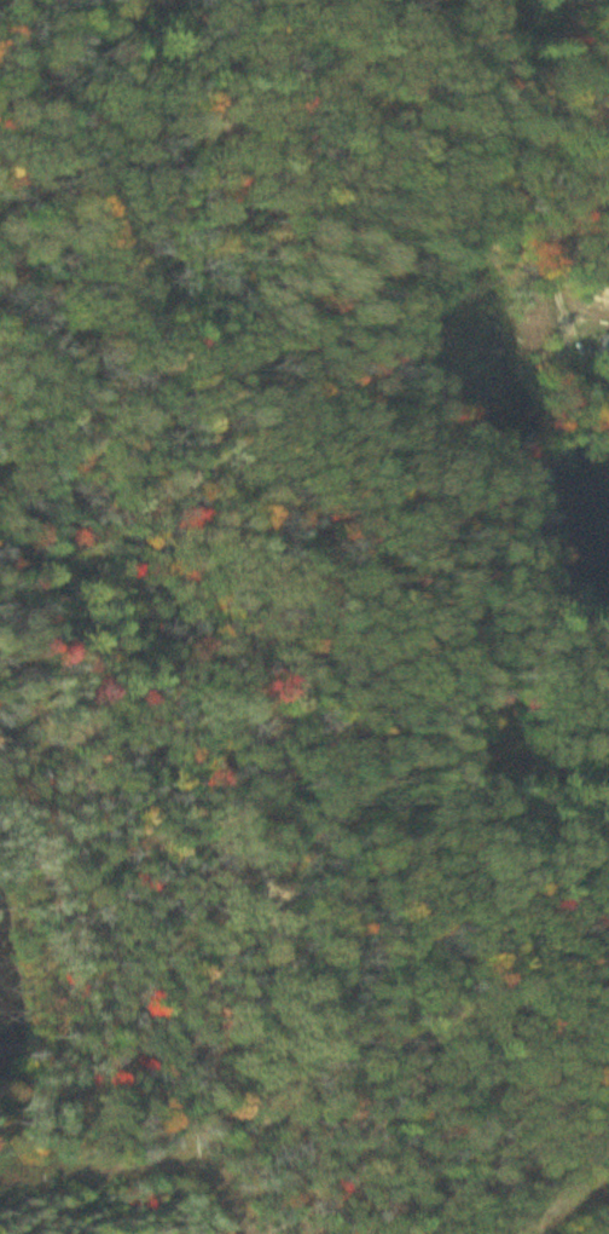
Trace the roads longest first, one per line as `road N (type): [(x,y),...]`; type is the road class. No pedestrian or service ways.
road 1 (track): [(467,1233),(272,939),(222,584),(21,295),(18,0)]
road 2 (track): [(608,317),(604,119),(509,79),(433,0)]
road 3 (track): [(272,939),(465,899),(544,929),(607,927)]
road 4 (track): [(236,680),(392,629)]

